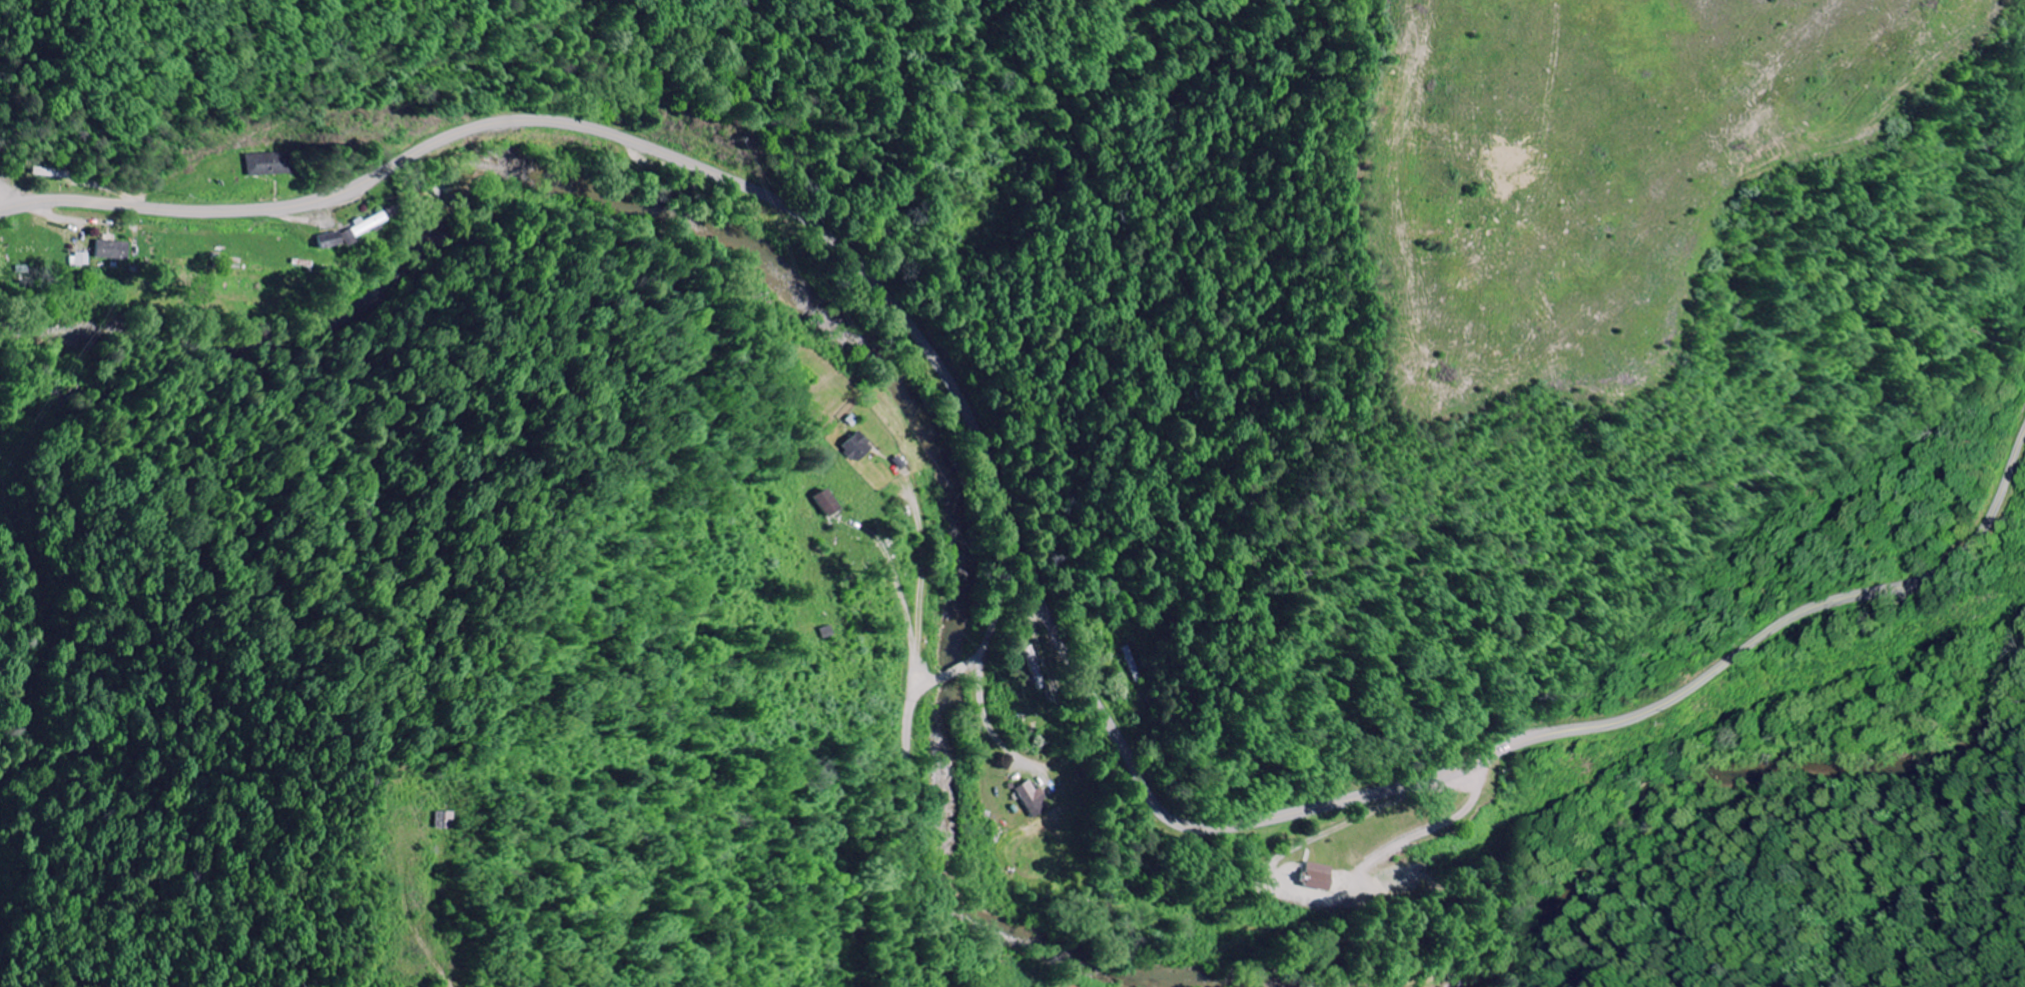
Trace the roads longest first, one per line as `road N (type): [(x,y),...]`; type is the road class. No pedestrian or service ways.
road 1 (secondary): [(0,214),(55,202),(283,206),(344,191),(465,132),(513,121),(600,130),(797,212),(866,270),(942,366),(985,445),(1059,635),(1154,798),(1201,827),(1406,786),(1525,742),(1623,719),(1686,689),(1793,615),(1920,580),(1978,534),(2024,428)]
road 2 (residential): [(960,669),(924,688),(914,703),(906,986)]
road 3 (residential): [(960,669),(984,647),(1001,607),(1008,506)]

